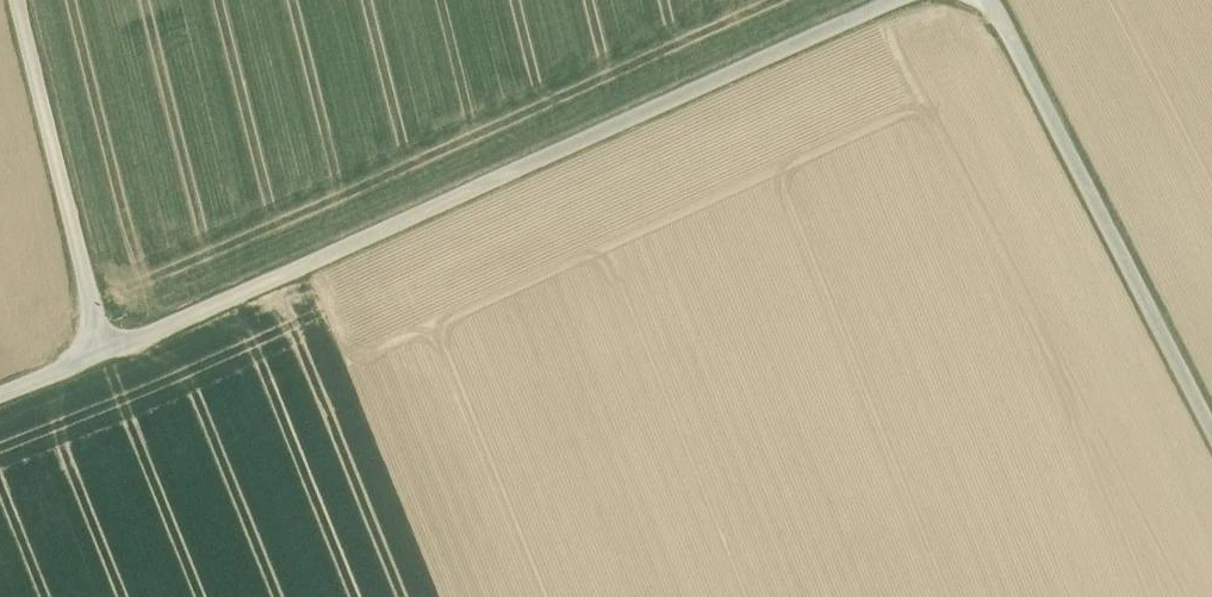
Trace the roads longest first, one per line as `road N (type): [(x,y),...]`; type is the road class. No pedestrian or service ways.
road 1 (unclassified): [(900,0),(104,351)]
road 2 (unclassified): [(1211,427),(991,0)]
road 3 (residential): [(18,0),(104,351)]

